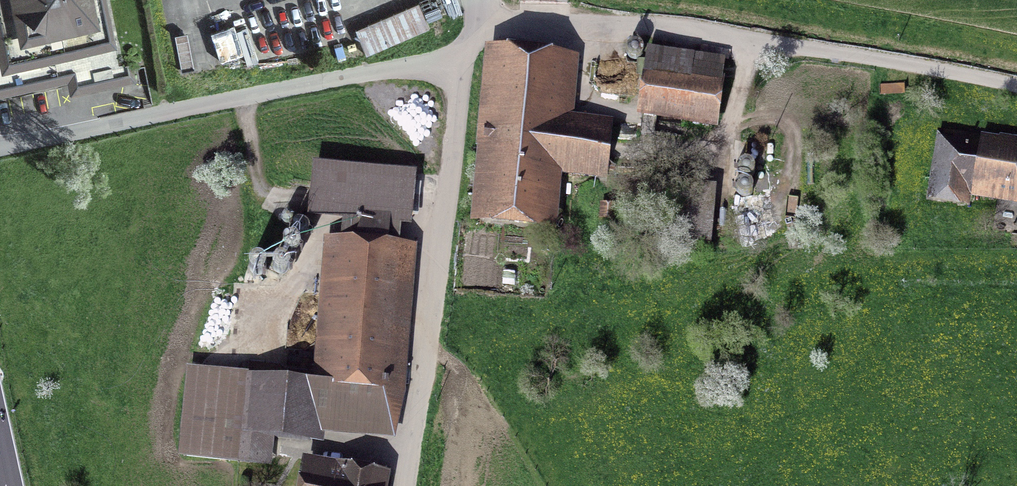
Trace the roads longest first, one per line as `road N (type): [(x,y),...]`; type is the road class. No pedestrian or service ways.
road 1 (unclassified): [(480,21),(455,101),(406,485)]

